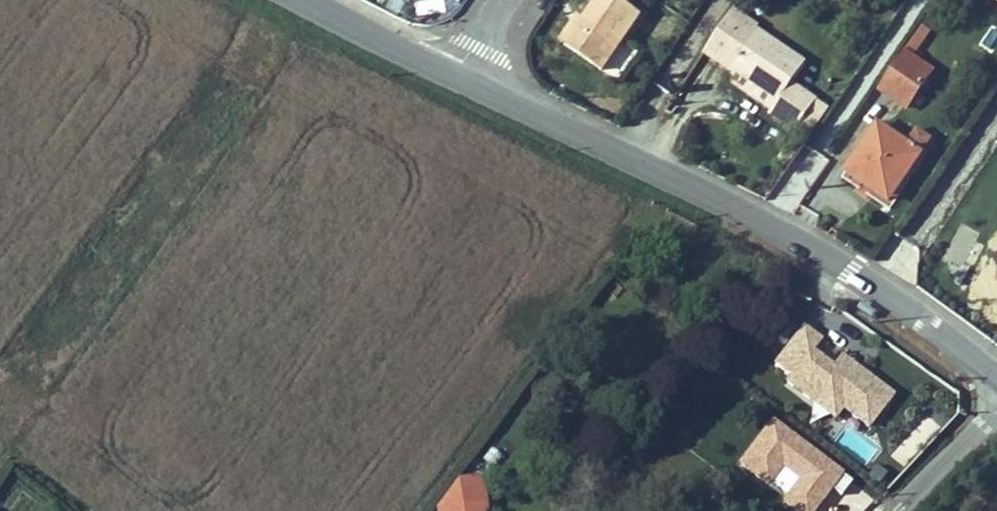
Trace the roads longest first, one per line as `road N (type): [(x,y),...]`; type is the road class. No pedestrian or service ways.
road 1 (tertiary): [(996,376),(825,256),(453,75)]
road 2 (tertiary): [(453,75),(298,0)]
road 3 (unclassified): [(898,510),(996,413)]

